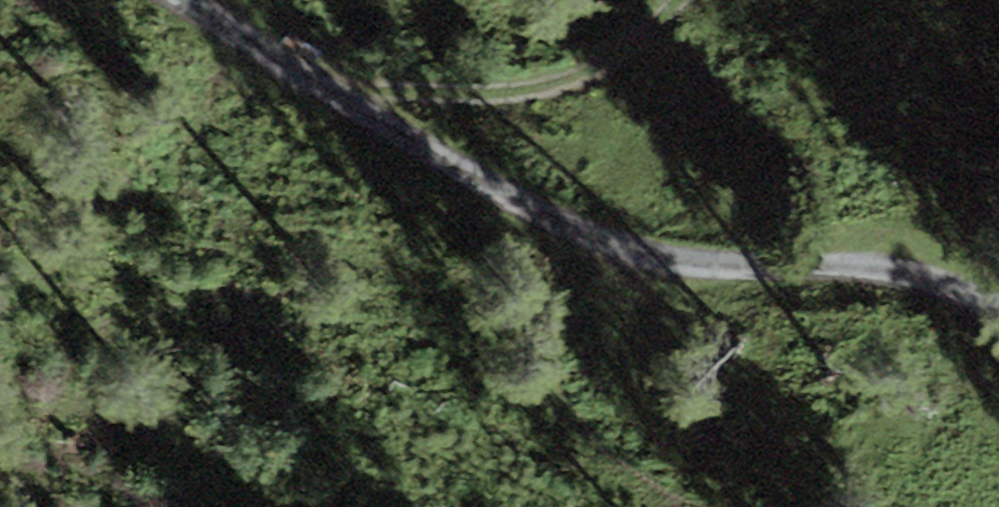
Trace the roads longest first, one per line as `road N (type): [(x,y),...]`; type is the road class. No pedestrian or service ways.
road 1 (track): [(187,0),(601,235),(736,264),(883,275),(998,299)]
road 2 (track): [(347,96),(523,94),(580,76),(634,44),(678,0)]

